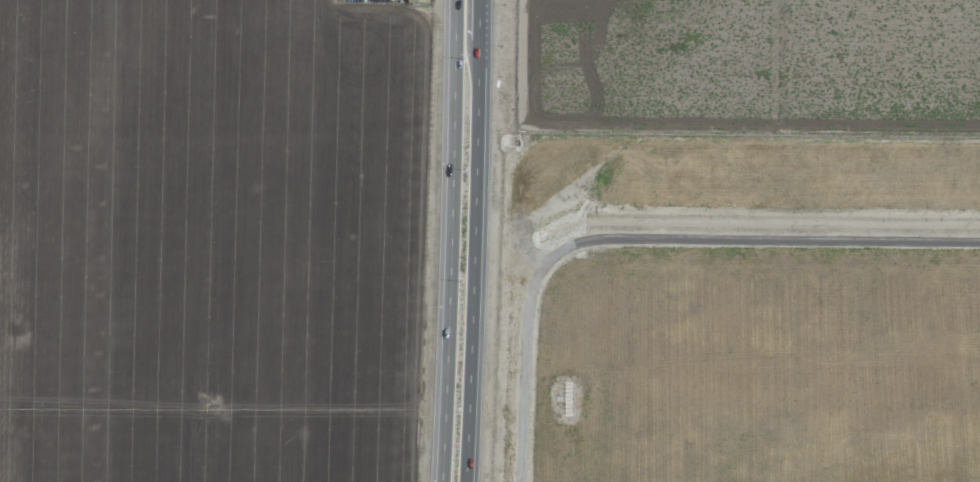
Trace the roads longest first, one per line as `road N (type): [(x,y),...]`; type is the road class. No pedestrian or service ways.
road 1 (secondary): [(453,0),(439,481)]
road 2 (secondary): [(464,481),(477,41)]

